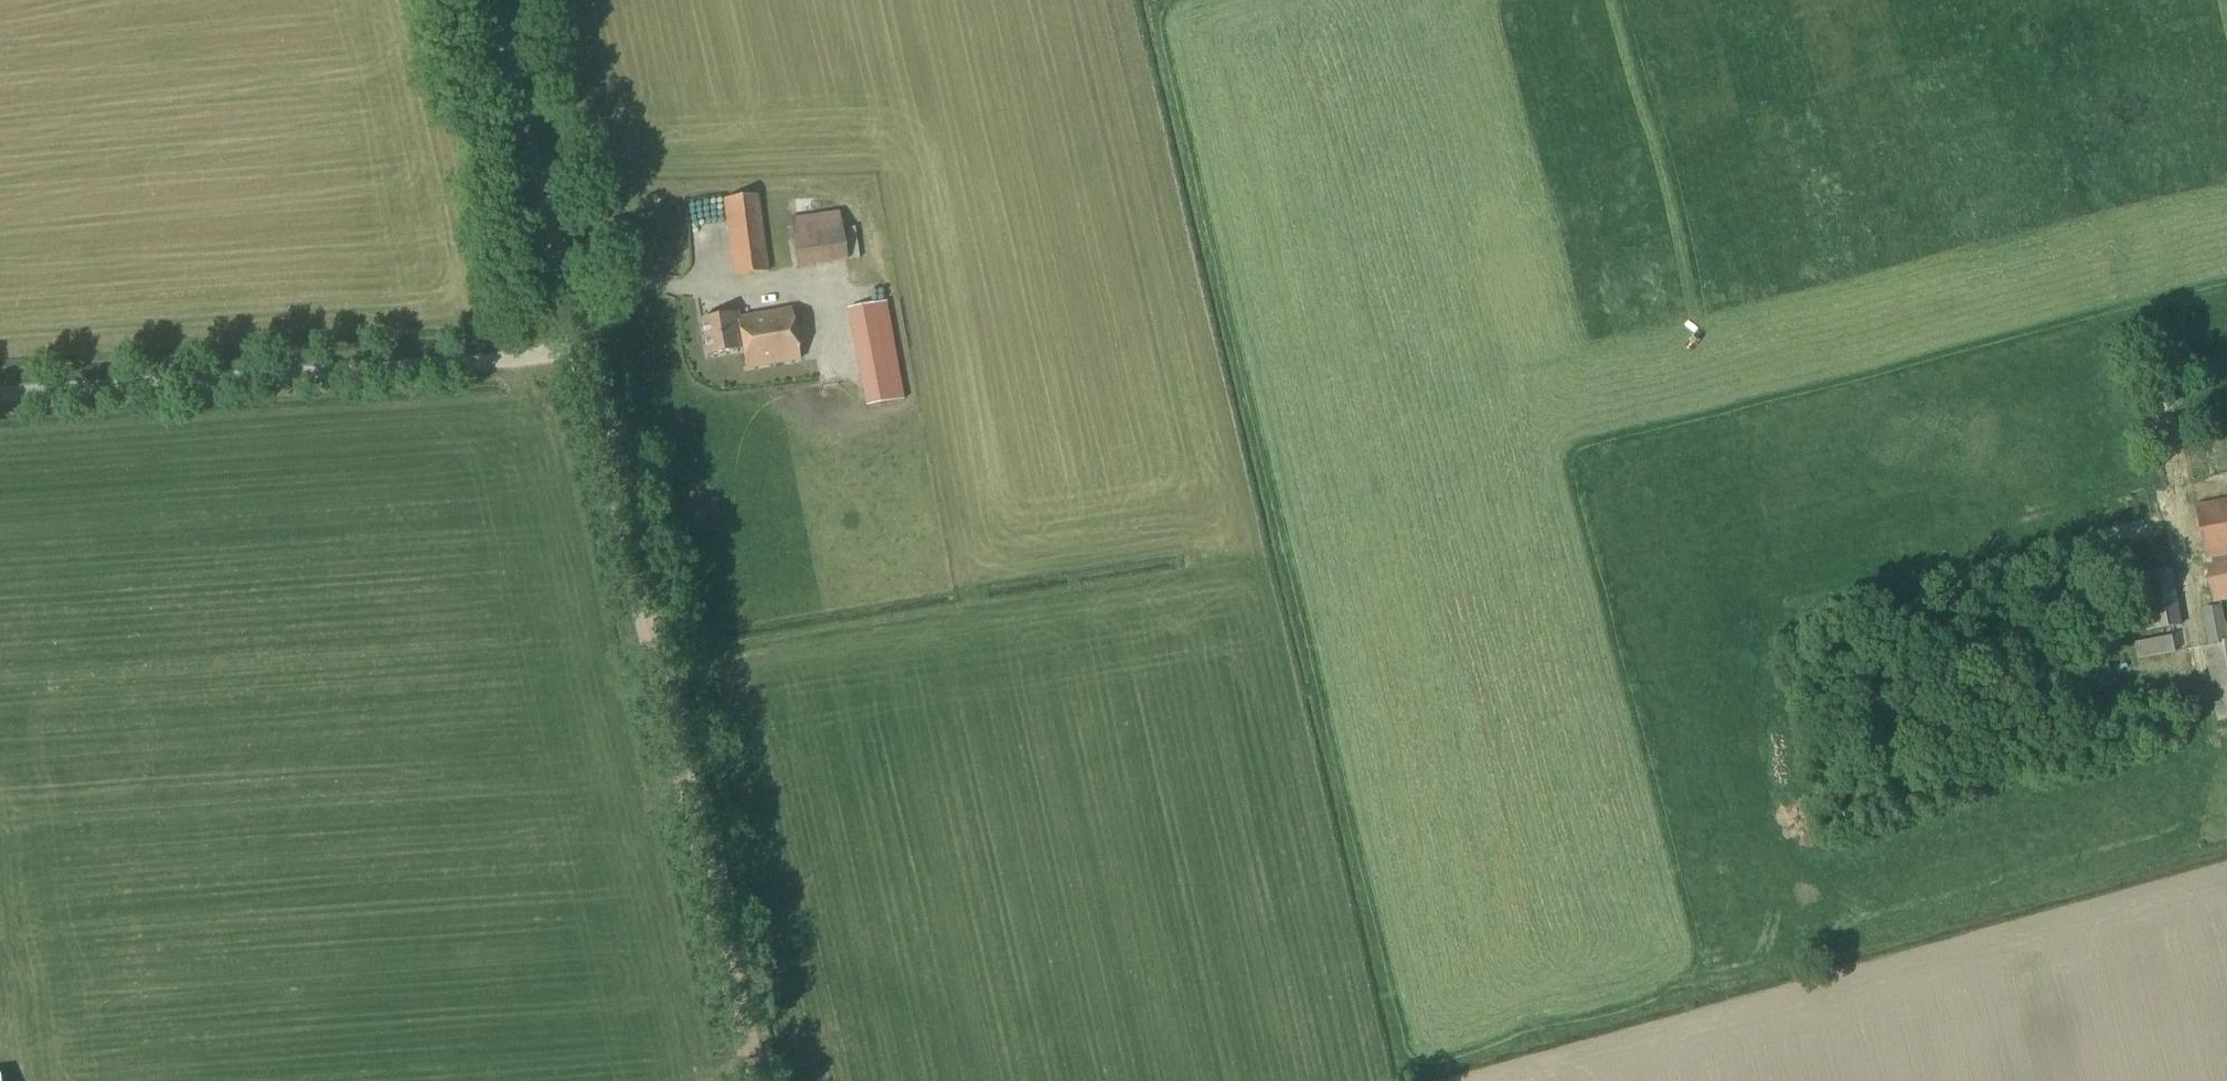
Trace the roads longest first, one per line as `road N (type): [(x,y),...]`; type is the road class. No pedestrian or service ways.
road 1 (unclassified): [(0,391),(583,351),(496,0)]
road 2 (track): [(583,351),(755,1080)]

